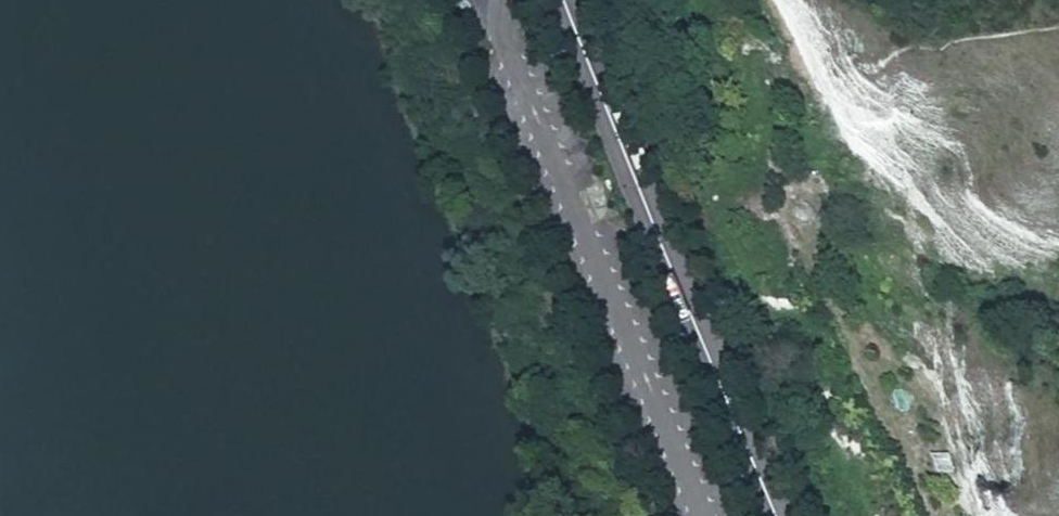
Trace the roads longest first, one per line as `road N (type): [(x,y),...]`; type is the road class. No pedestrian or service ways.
road 1 (primary): [(781,515),(568,0)]

